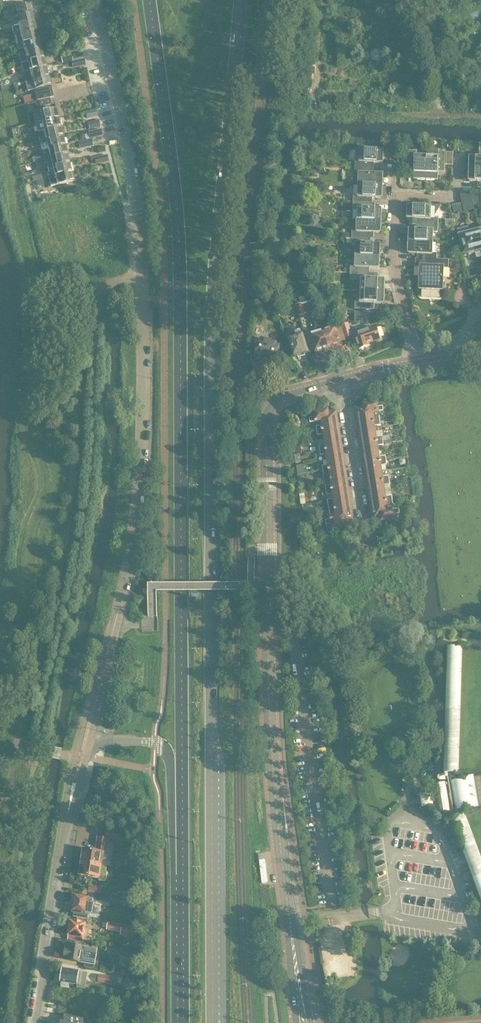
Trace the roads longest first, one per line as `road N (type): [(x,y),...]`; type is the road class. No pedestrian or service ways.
road 1 (primary): [(210,1022),(211,320),(242,0)]
road 2 (primary): [(146,0),(177,269),(179,829)]
road 3 (tertiary): [(272,751),(266,421),(283,397),(341,379)]
road 4 (unclassified): [(108,651),(141,461),(142,277)]
road 5 (unclassified): [(142,277),(128,165),(91,0)]
road 6 (tertiary): [(272,751),(304,1022)]
road 7 (residential): [(415,362),(394,254),(395,199),(457,197),(459,164)]
road 8 (tertiary): [(33,1022),(66,826)]
road 9 (primary): [(179,829),(179,1022)]
road 10 (unclassified): [(310,113),(480,117)]
road 11 (primary): [(89,750),(132,741),(164,747),(179,829)]
road 12 (residential): [(362,515),(341,379)]

